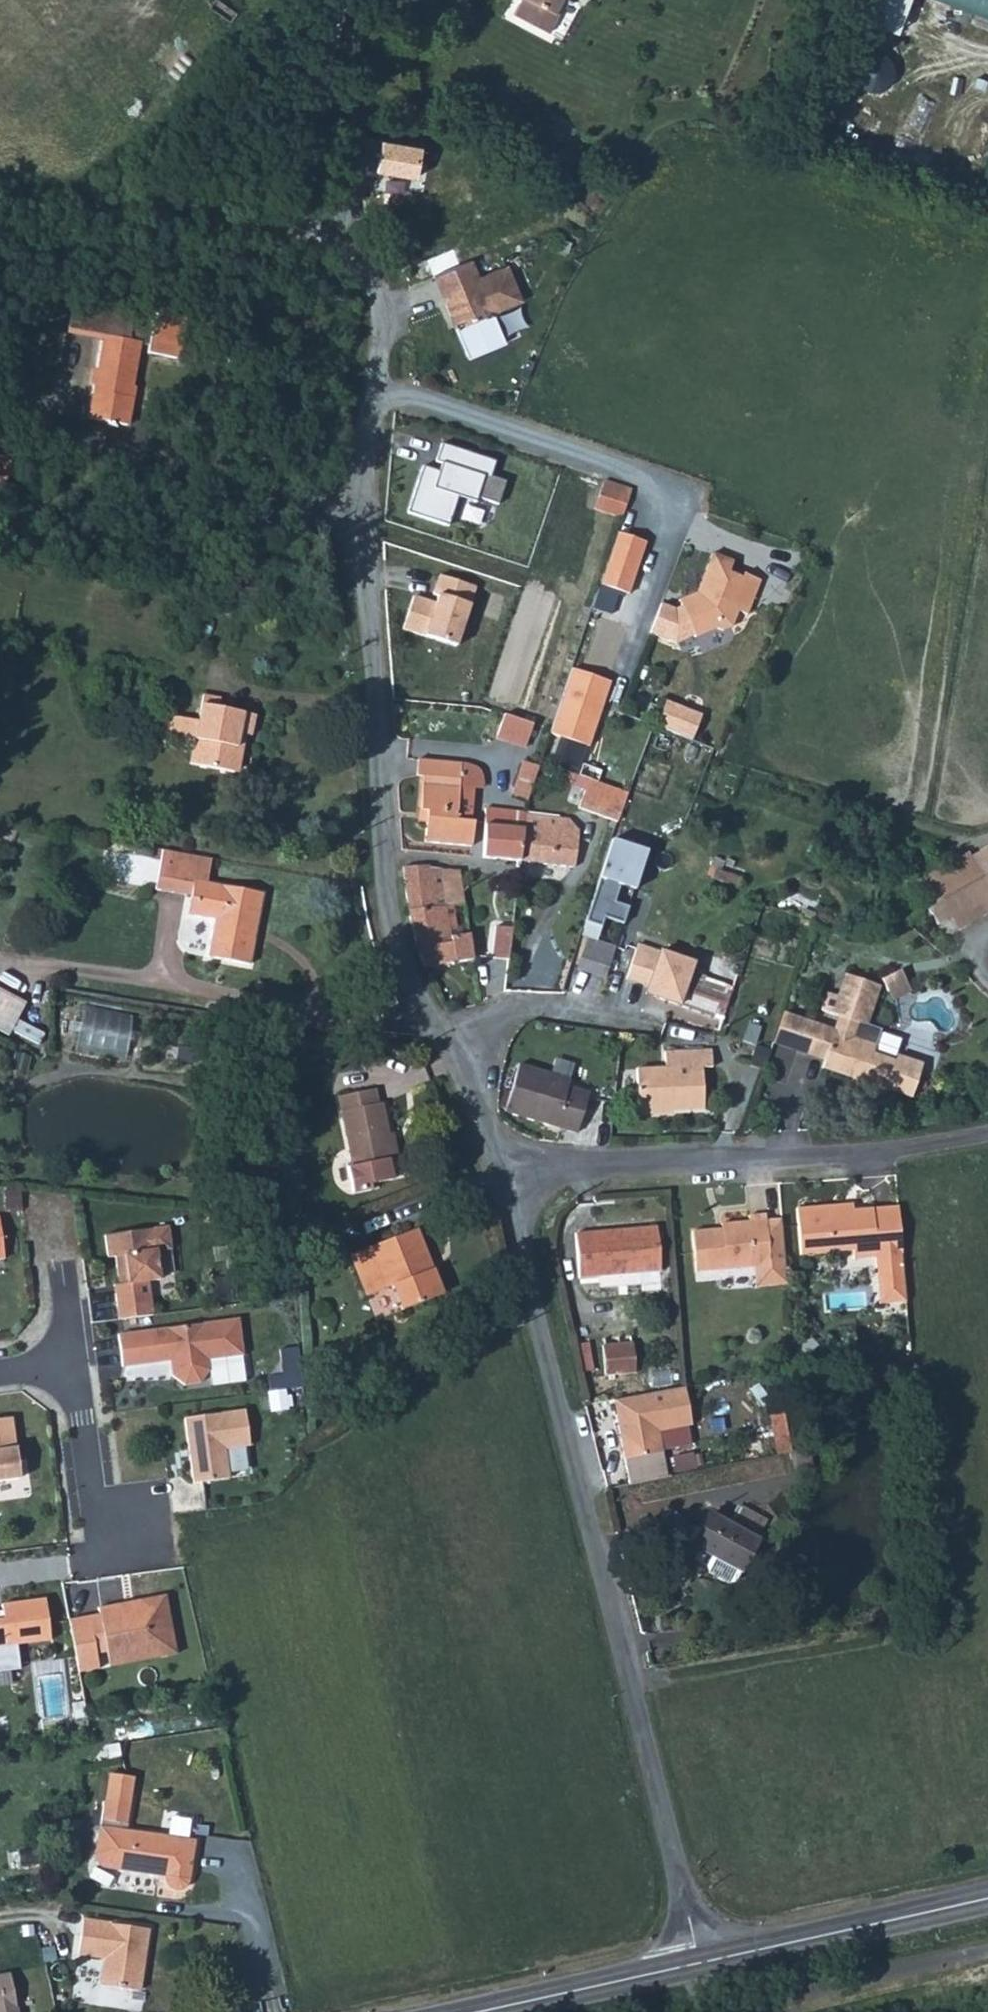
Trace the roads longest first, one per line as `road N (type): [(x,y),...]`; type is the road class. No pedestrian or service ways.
road 1 (unclassified): [(502,1176),(470,1087),(400,961),(381,886),(367,521),(383,321),(375,285),(308,220),(338,0)]
road 2 (unclassified): [(701,1964),(502,1176)]
road 3 (residential): [(502,1176),(582,1163),(885,1152),(987,1133)]
road 4 (track): [(308,220),(187,219),(0,192)]
road 5 (secondary): [(701,1964),(987,1899)]
road 6 (secondary): [(485,2011),(701,1964)]
road 7 (residential): [(70,1364),(96,1504),(138,1542)]

